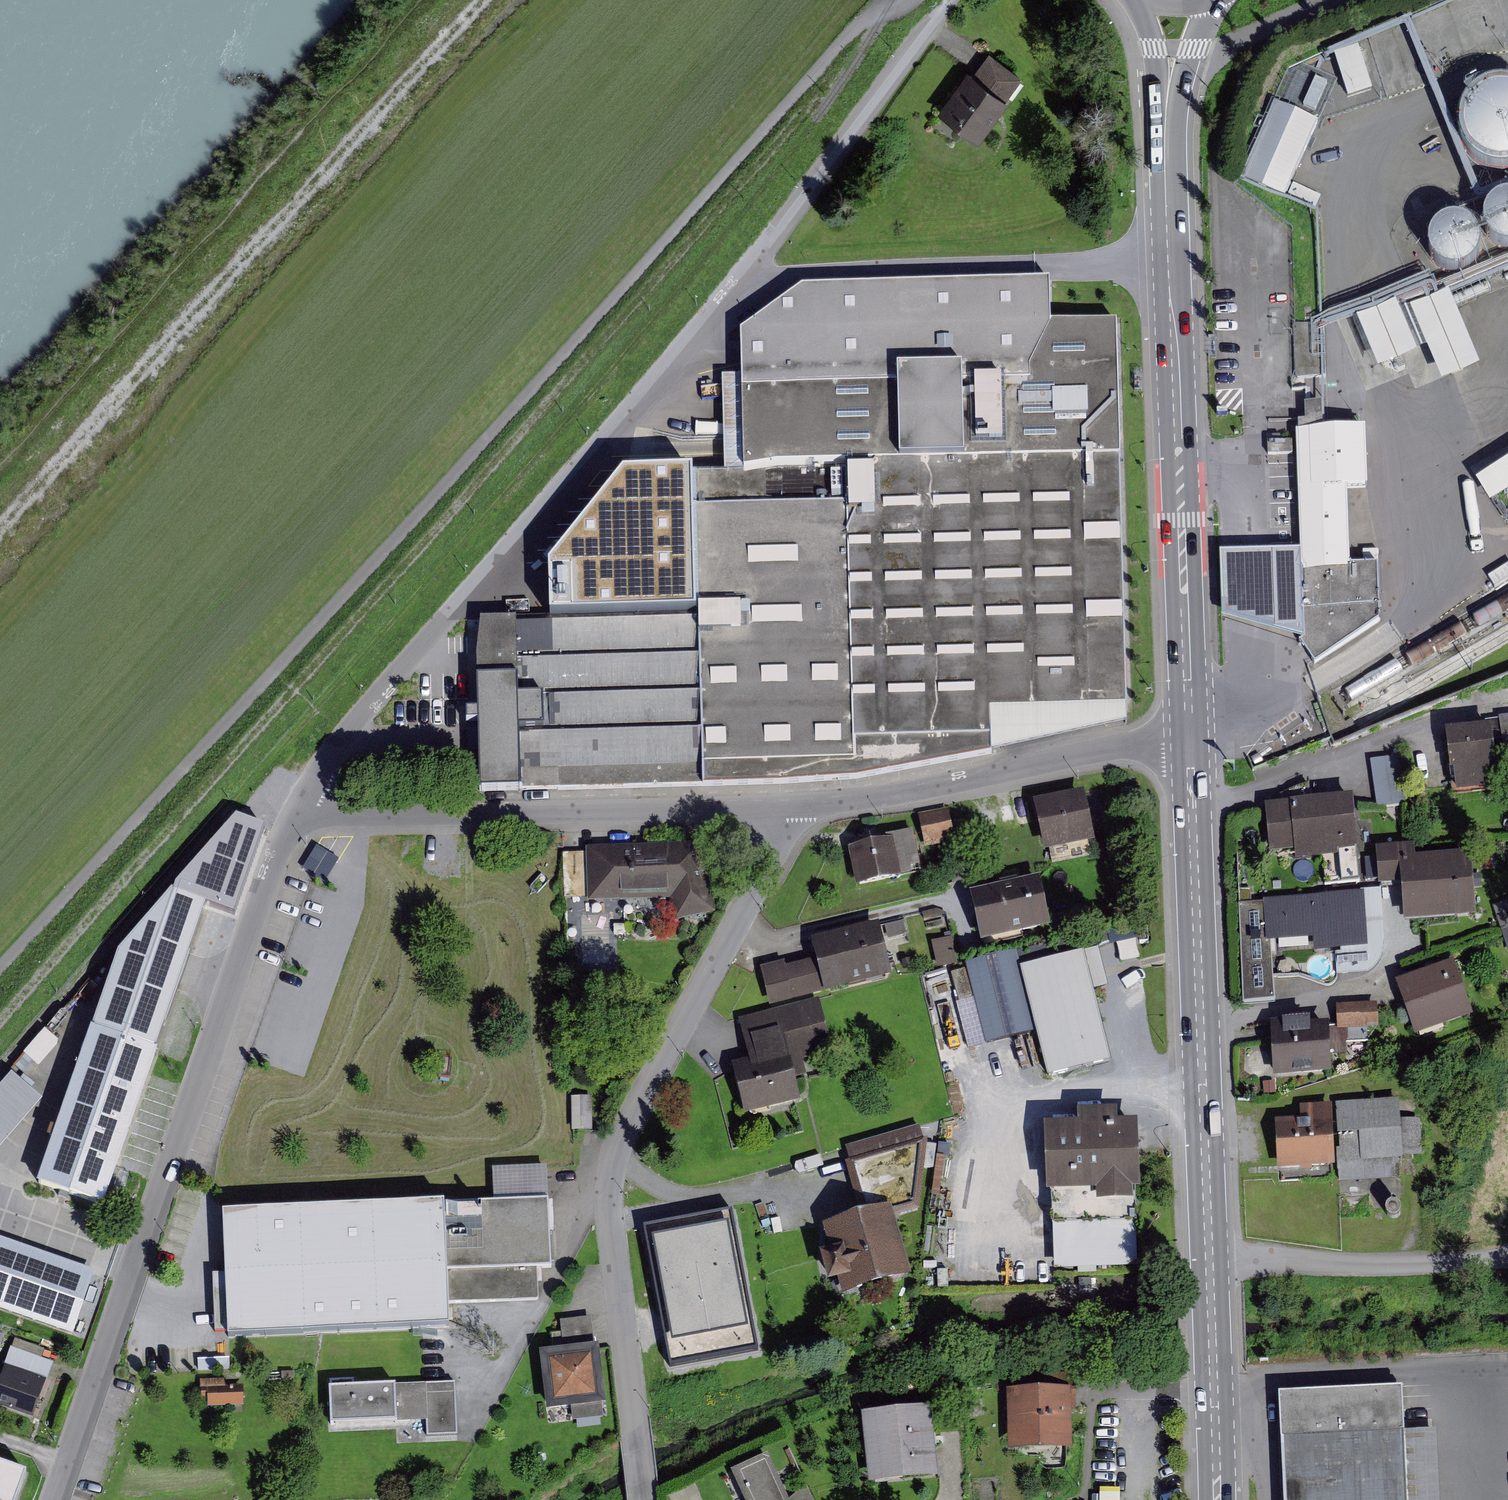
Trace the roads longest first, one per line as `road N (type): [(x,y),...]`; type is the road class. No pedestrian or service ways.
road 1 (track): [(0,974),(873,11),(906,0)]
road 2 (residential): [(296,820),(345,747),(654,391),(952,1)]
road 3 (primary): [(1222,1499),(1195,735)]
road 4 (residential): [(650,1499),(614,1223),(618,1155),(812,813)]
road 5 (track): [(0,536),(487,0)]
road 6 (residential): [(70,1499),(296,820)]
road 7 (primary): [(1195,735),(1173,123)]
road 8 (residential): [(296,820),(812,813)]
road 9 (residential): [(812,813),(1195,735)]
road 10 (primary): [(1173,123),(1214,0)]
road 11 (primary): [(1151,0),(1173,123)]

